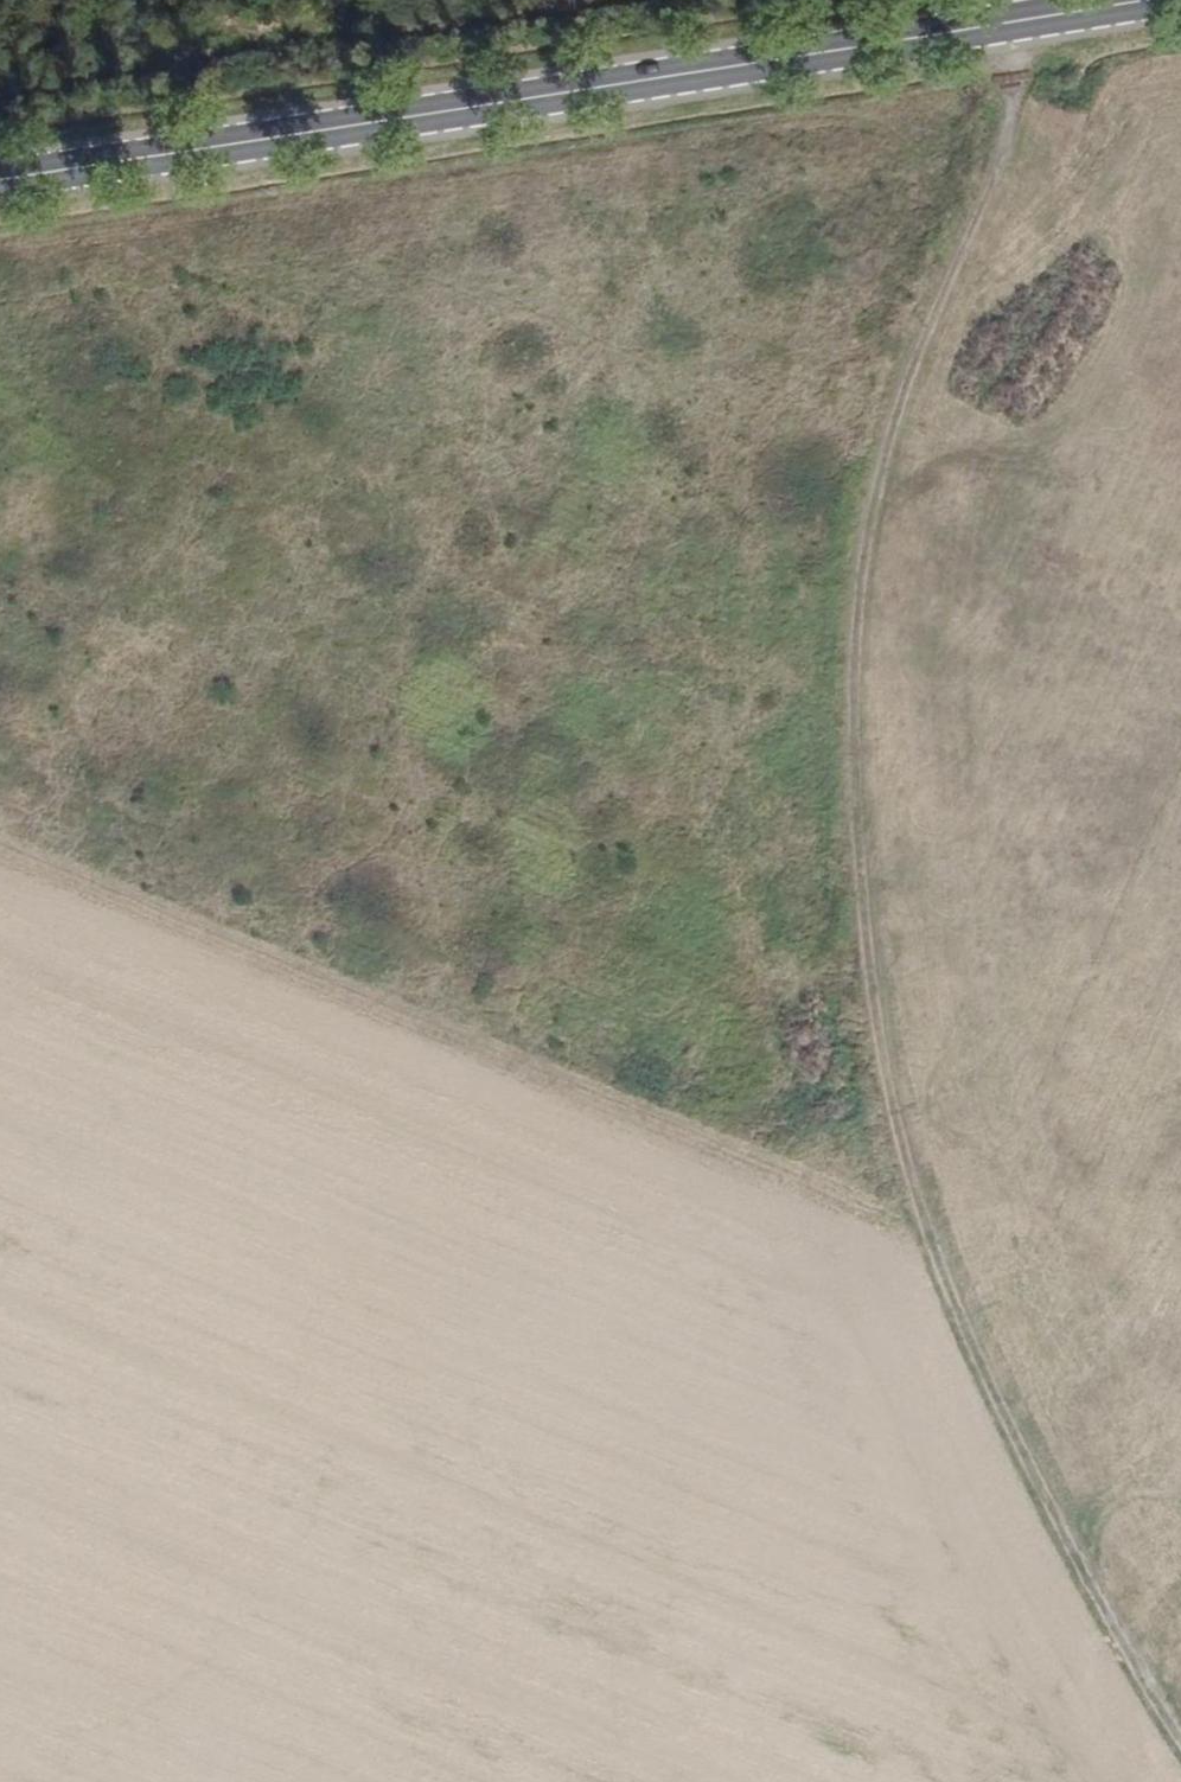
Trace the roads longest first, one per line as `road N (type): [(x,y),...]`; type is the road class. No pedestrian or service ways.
road 1 (track): [(1015,17),(1017,92),(1002,172),(941,313),(896,451),(868,599),(866,792),(885,993),(919,1179),(997,1398),(1125,1644),(1180,1730)]
road 2 (primary): [(0,181),(1114,0)]

